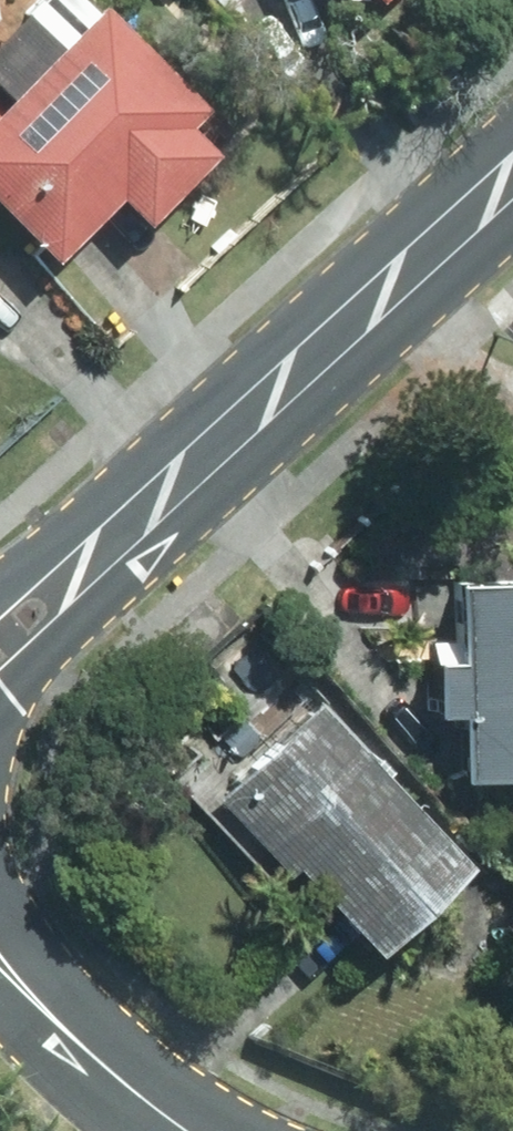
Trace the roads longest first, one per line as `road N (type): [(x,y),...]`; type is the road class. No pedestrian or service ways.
road 1 (tertiary): [(233,435),(512,180)]
road 2 (tertiary): [(233,435),(0,708)]
road 3 (tertiary): [(0,588),(233,435)]
road 4 (residential): [(0,953),(92,1056)]
road 5 (residential): [(92,1056),(202,1130)]
road 6 (residential): [(92,1056),(0,975)]

